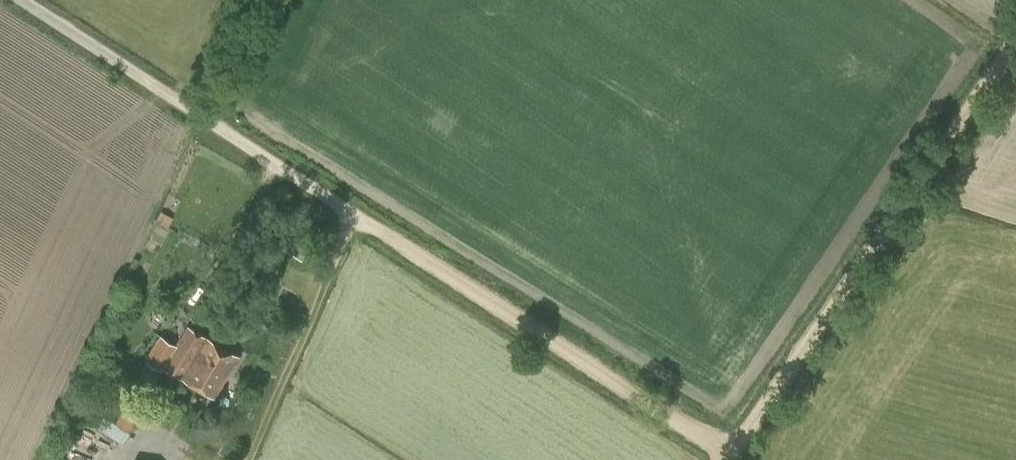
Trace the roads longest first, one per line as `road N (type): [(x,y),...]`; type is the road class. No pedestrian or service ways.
road 1 (track): [(728,455),(285,169)]
road 2 (track): [(728,455),(1015,38)]
road 3 (unclassified): [(285,169),(20,0)]

